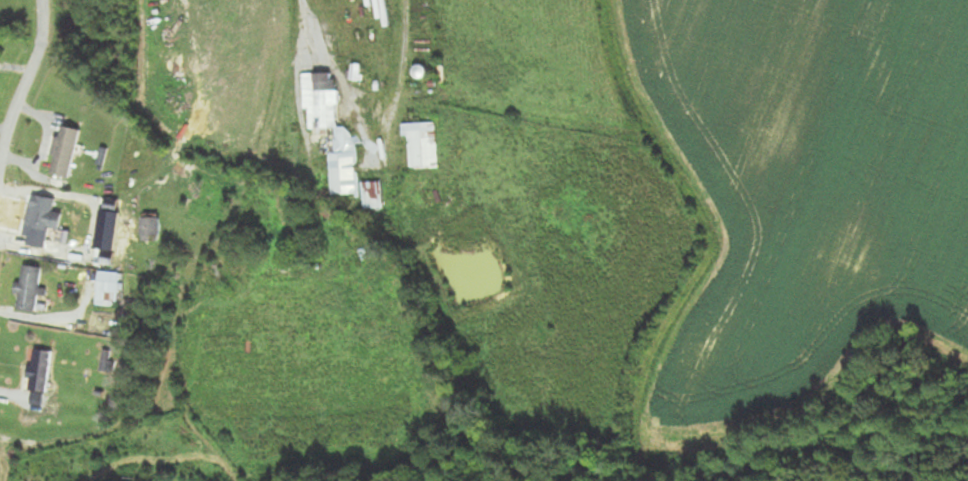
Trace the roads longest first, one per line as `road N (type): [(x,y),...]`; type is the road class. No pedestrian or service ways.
road 1 (residential): [(45,0),(35,71),(12,114),(0,186)]

